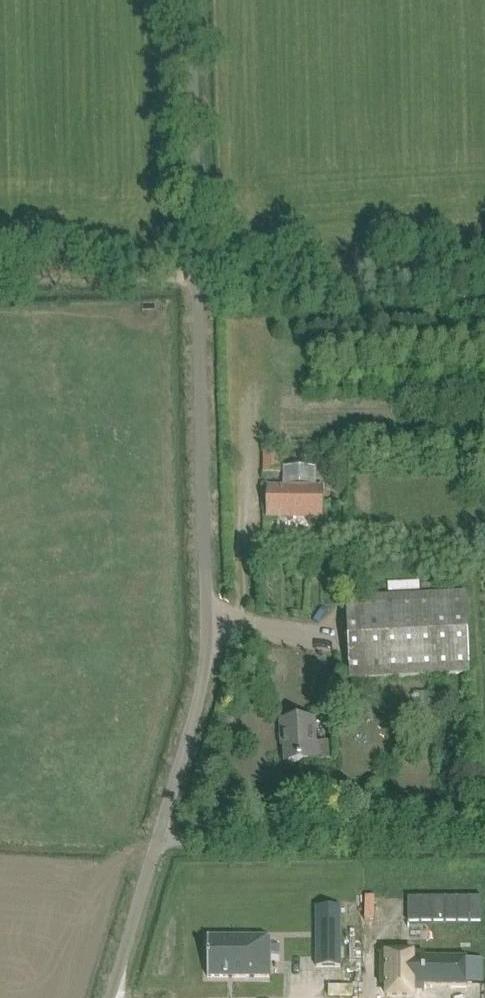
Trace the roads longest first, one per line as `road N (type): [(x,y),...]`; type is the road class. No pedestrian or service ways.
road 1 (unclassified): [(162,845),(218,664),(196,0)]
road 2 (track): [(0,273),(484,256)]
road 3 (unclassified): [(162,845),(484,839)]
road 4 (unclassified): [(112,997),(162,845)]

